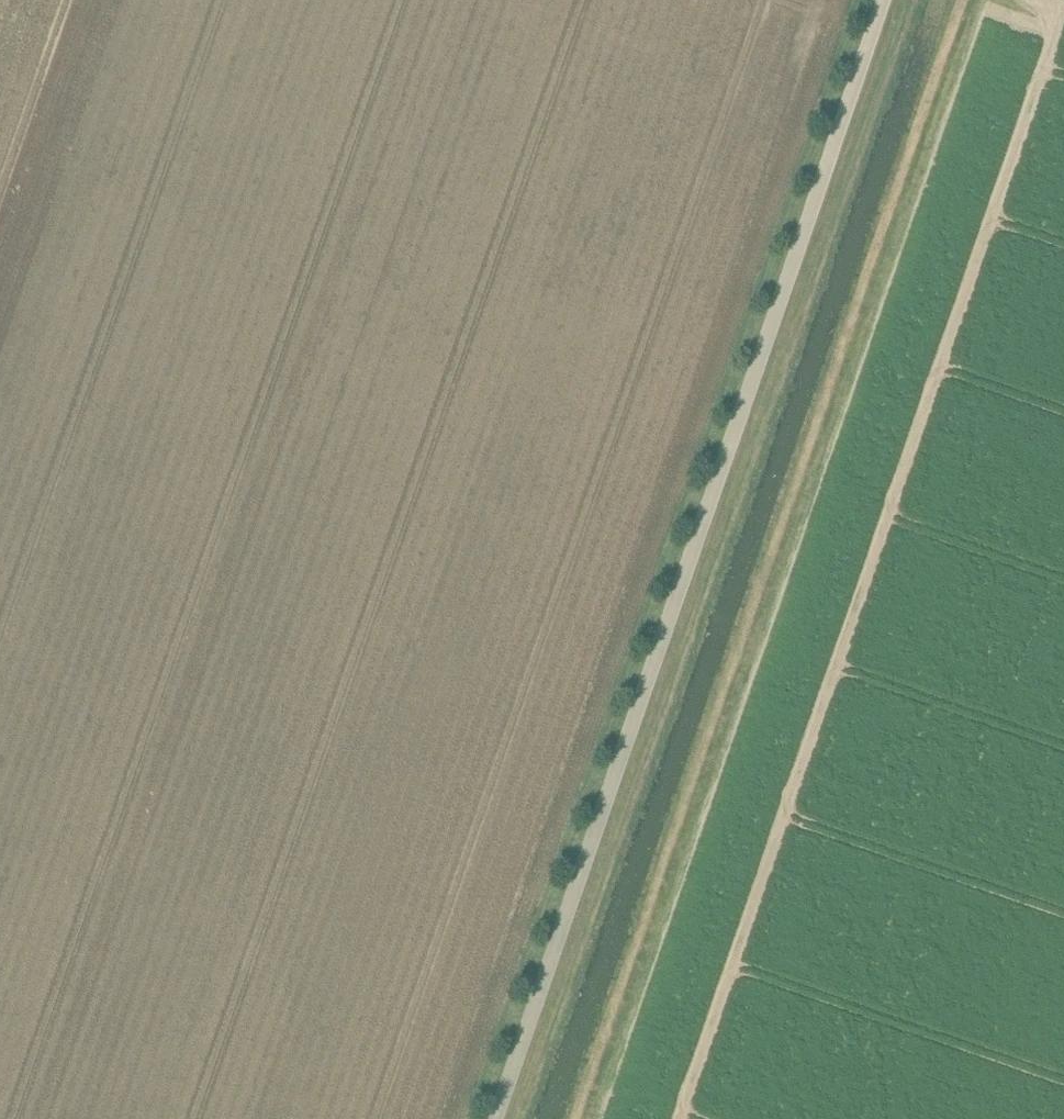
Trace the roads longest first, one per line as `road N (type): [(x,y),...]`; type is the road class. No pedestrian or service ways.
road 1 (unclassified): [(495,1118),(883,0)]
road 2 (track): [(976,0),(588,1118)]

